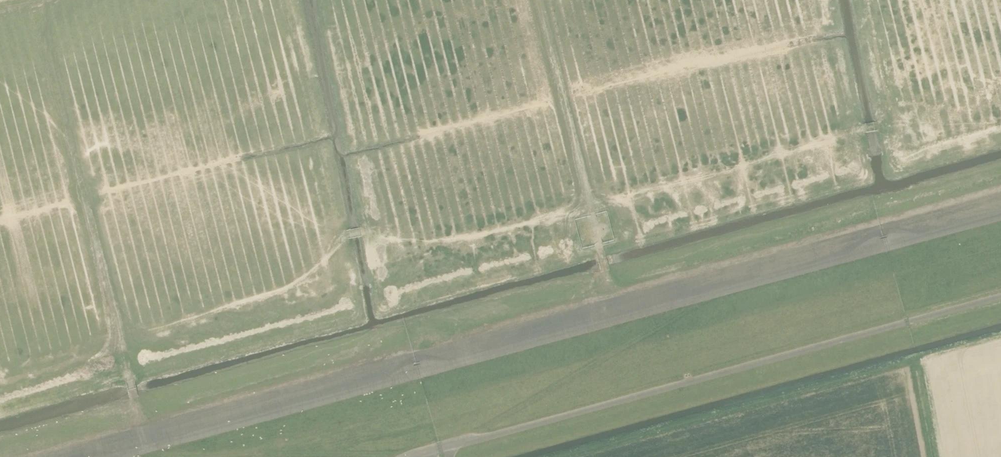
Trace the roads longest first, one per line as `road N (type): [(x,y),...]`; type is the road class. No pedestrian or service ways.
road 1 (track): [(117,456),(1000,215)]
road 2 (track): [(137,452),(409,456)]
road 3 (track): [(470,440),(699,298)]

